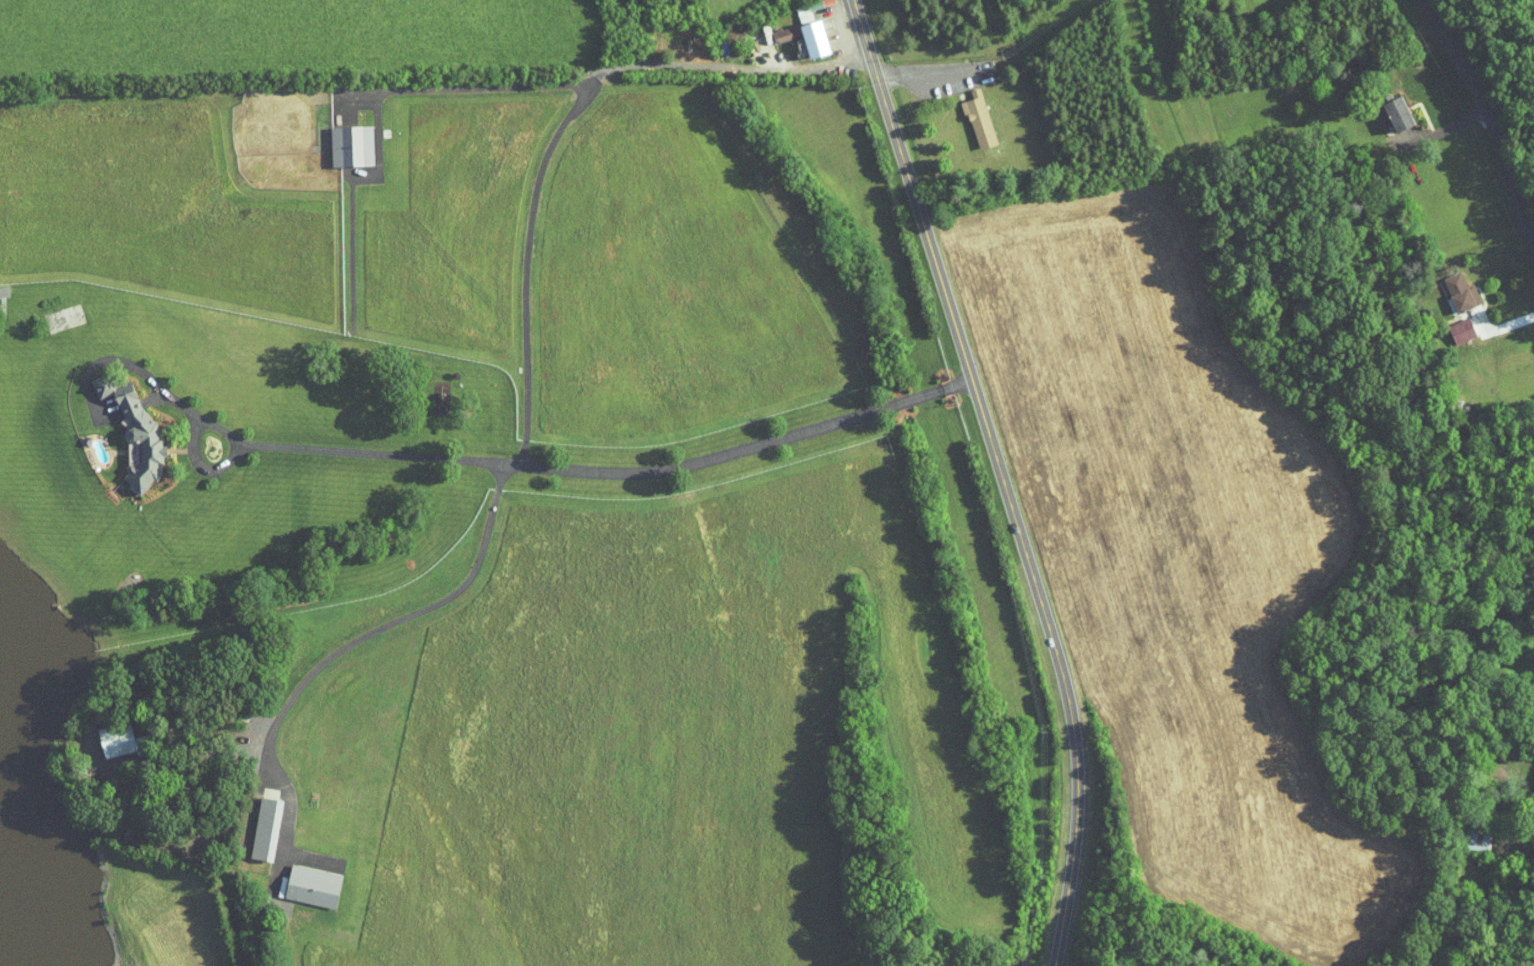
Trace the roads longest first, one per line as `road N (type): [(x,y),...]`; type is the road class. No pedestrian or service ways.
road 1 (tertiary): [(1055,965),(1078,818),(1070,700),(855,0)]
road 2 (residential): [(1424,0),(1486,102),(1533,245)]

